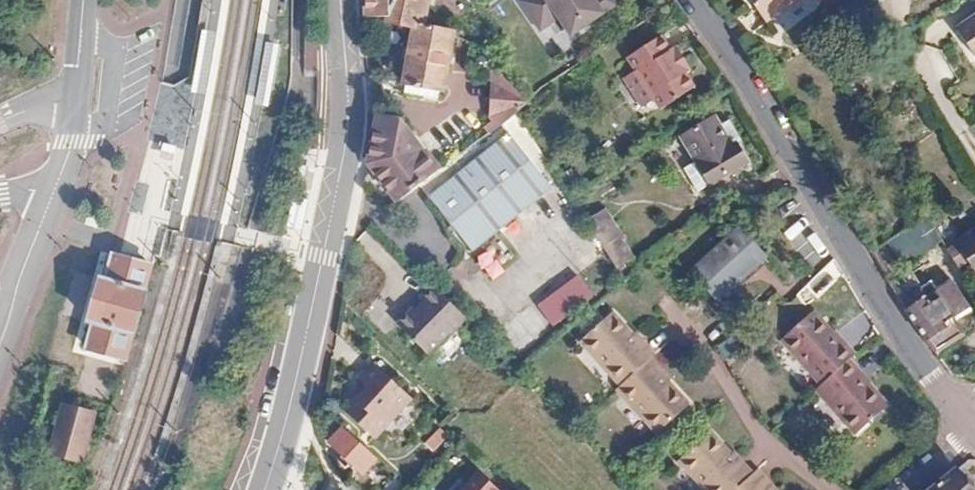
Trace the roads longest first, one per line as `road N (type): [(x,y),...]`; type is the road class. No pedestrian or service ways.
road 1 (residential): [(690,0),(877,297),(969,424)]
road 2 (residential): [(341,0),(348,139),(268,489)]
road 3 (residential): [(0,346),(53,195)]

